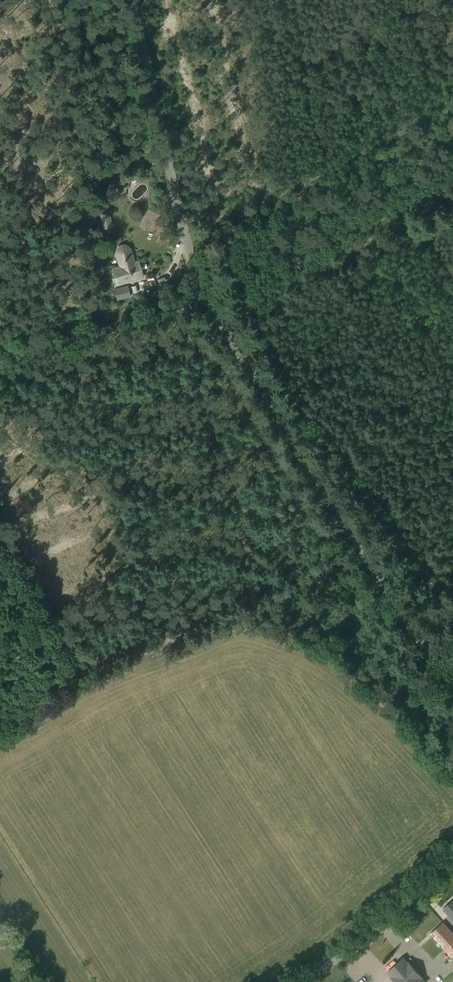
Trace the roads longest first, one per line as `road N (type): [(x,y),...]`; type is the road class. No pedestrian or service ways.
road 1 (unclassified): [(452,690),(198,280),(127,0)]
road 2 (track): [(188,240),(452,108)]
road 3 (unclassified): [(299,981),(452,861)]

